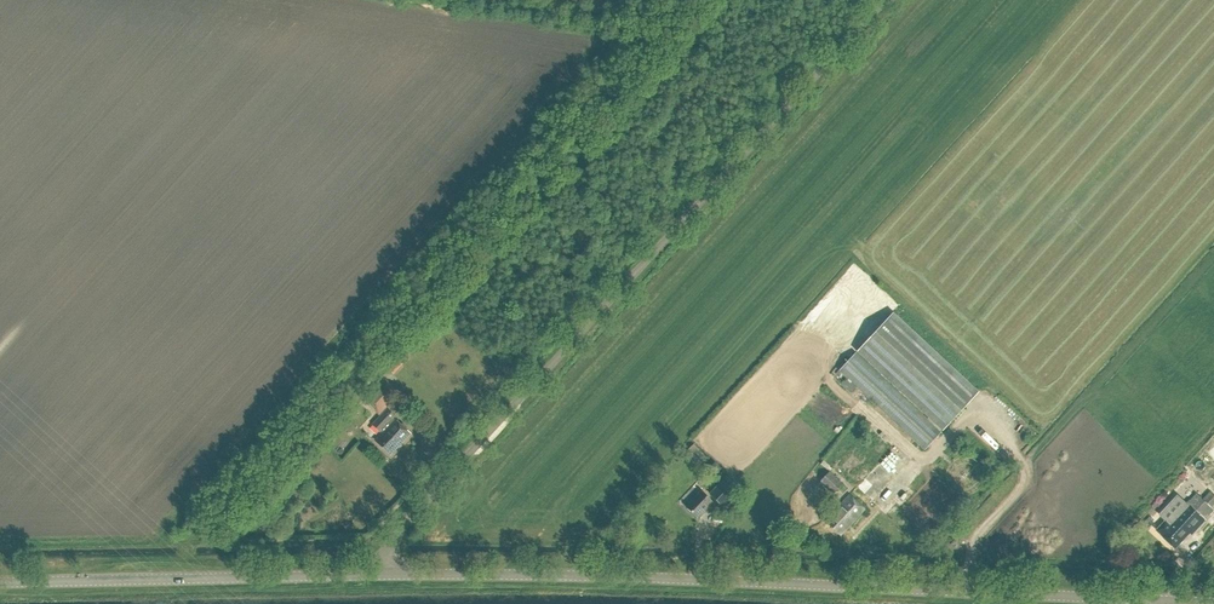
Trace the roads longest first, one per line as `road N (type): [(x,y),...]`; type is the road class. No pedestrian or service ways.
road 1 (tertiary): [(1213,603),(388,575)]
road 2 (unclassified): [(388,575),(397,546),(506,414),(885,0)]
road 3 (tertiary): [(388,575),(0,583)]

